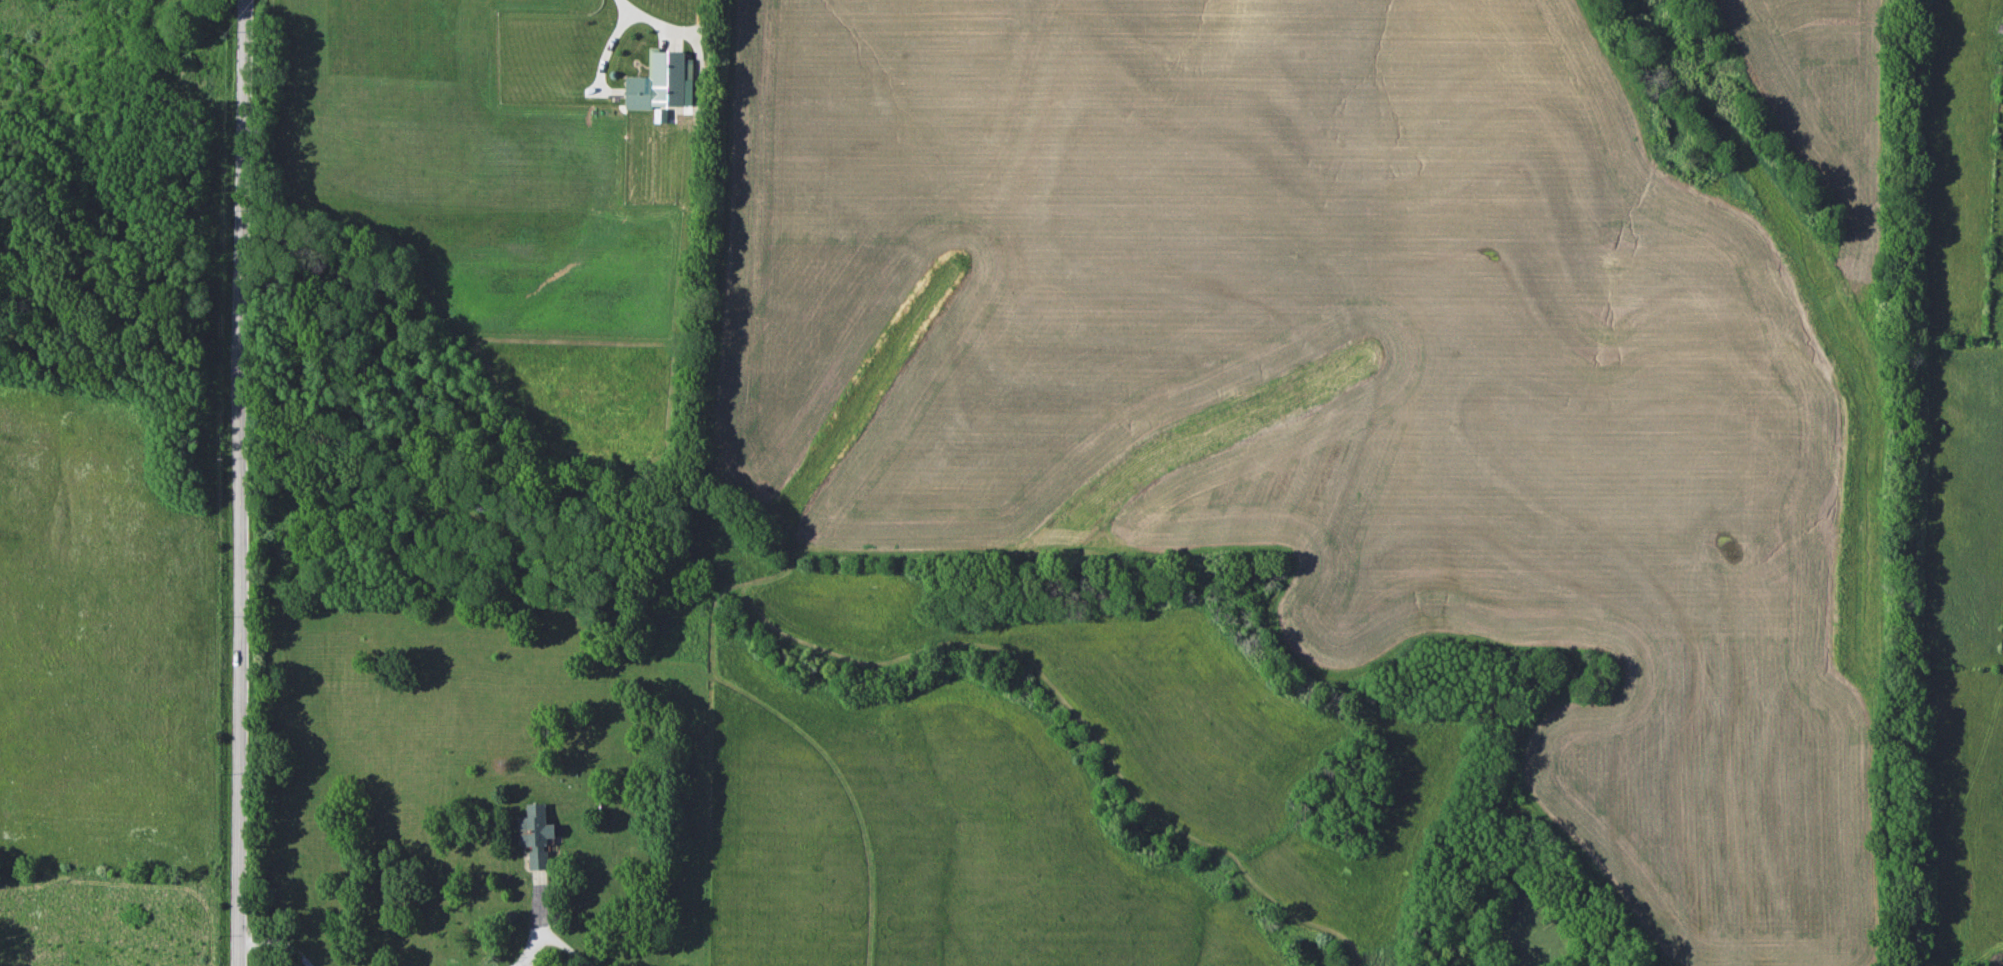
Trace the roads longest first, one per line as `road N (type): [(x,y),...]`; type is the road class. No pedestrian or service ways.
road 1 (residential): [(242,965),(251,0)]

